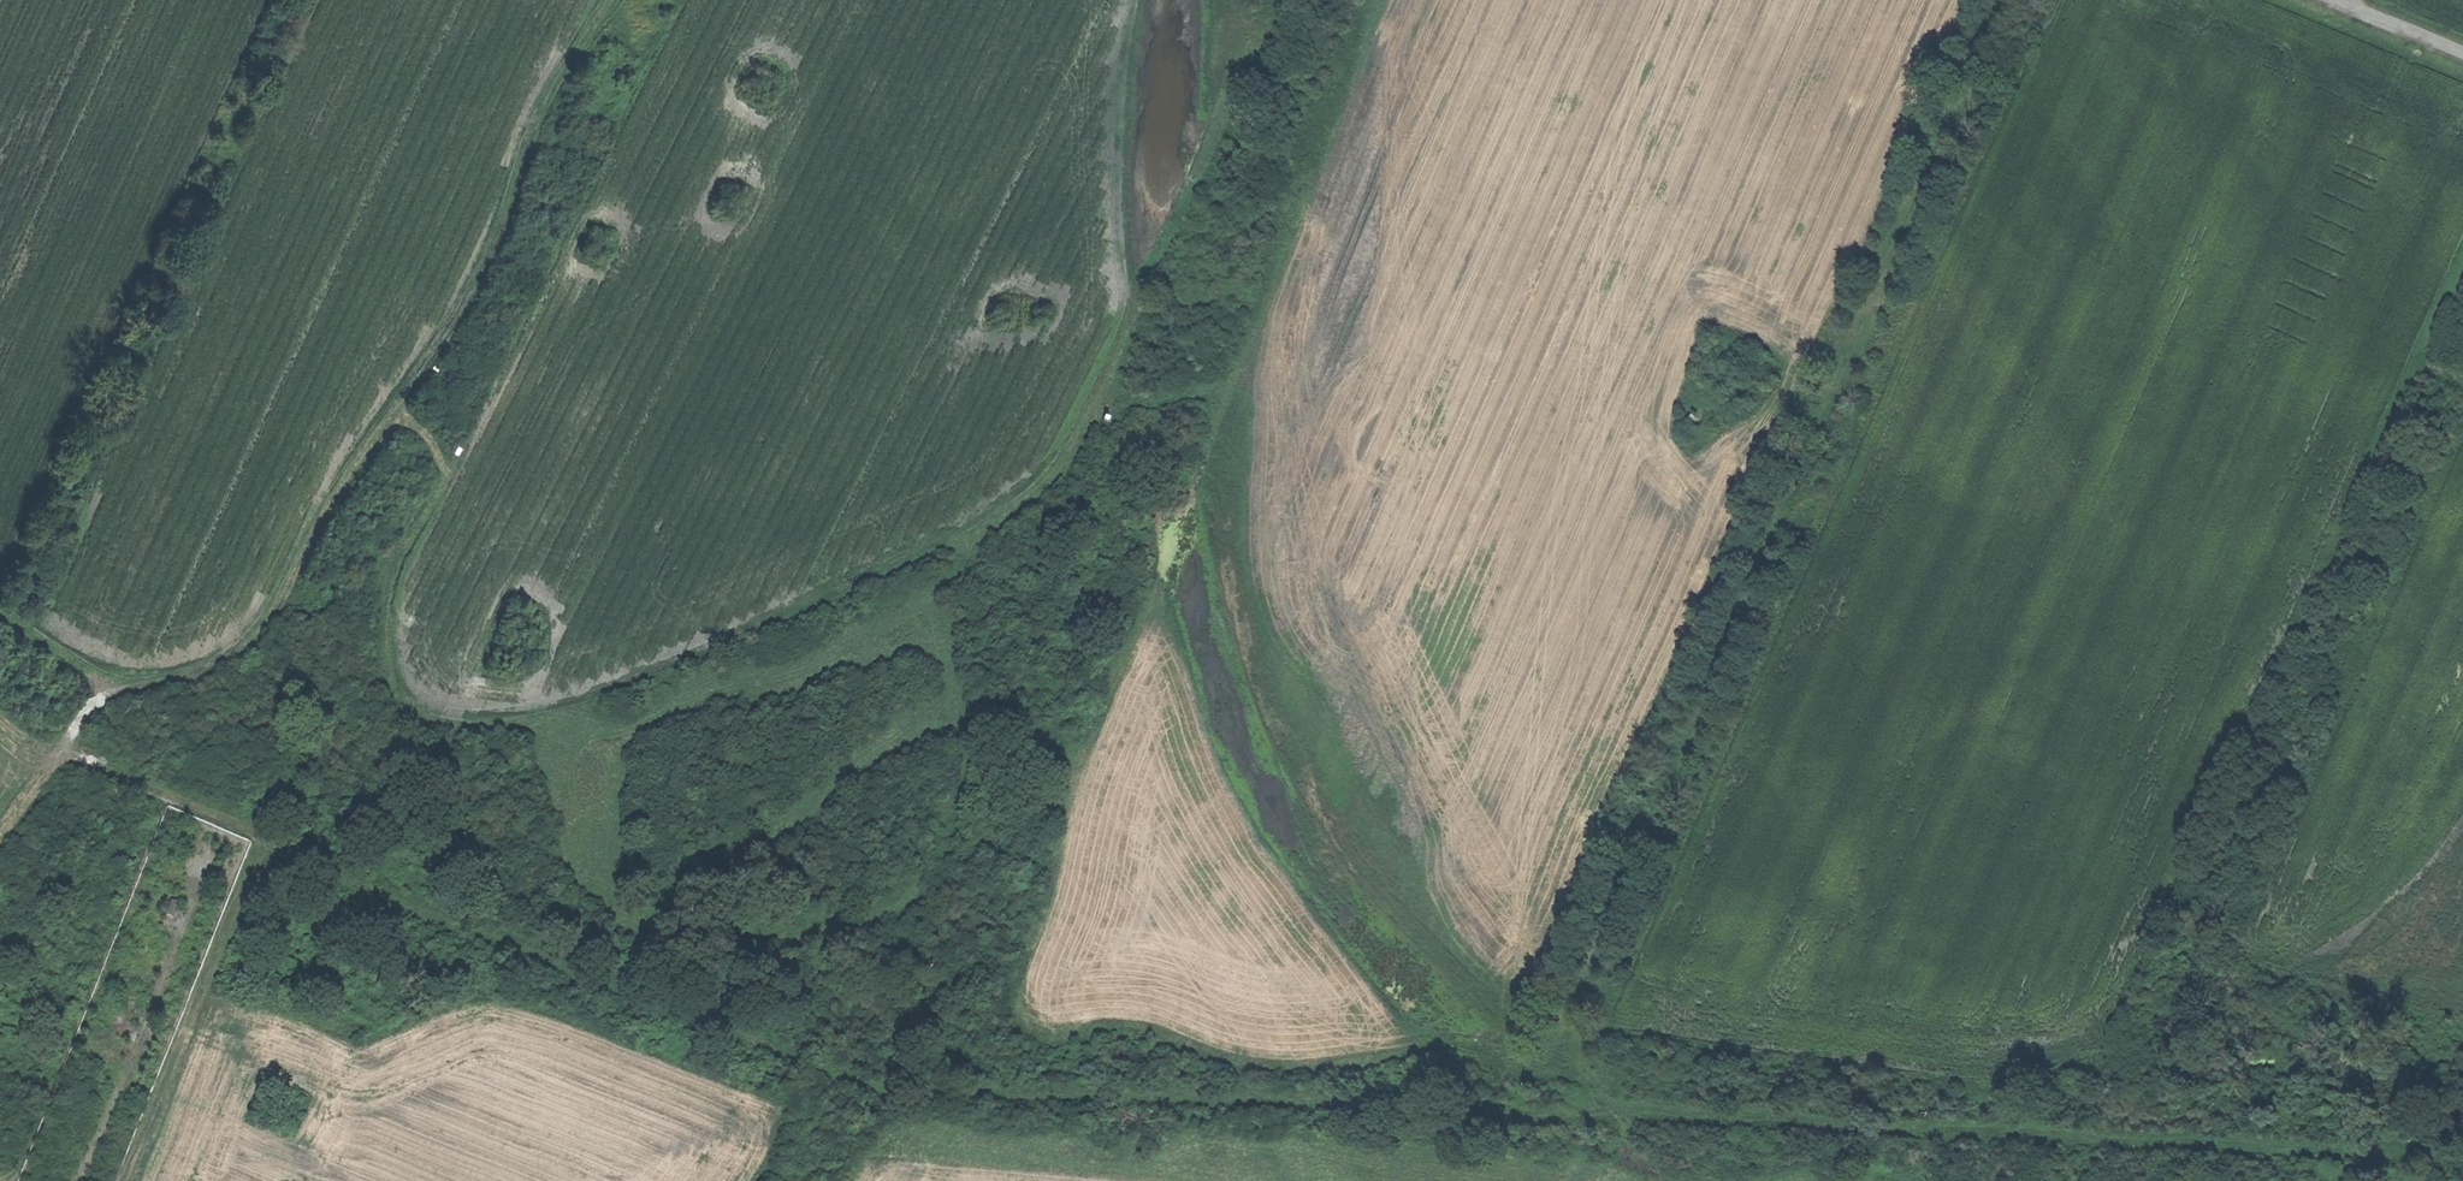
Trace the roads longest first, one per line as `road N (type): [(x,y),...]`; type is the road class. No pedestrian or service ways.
road 1 (track): [(129,1180),(255,877),(261,843),(239,821),(87,760),(74,743),(76,726),(122,691),(215,665),(248,645),(277,609),(315,525),(456,315),(490,251),(547,100),(609,0)]
road 2 (track): [(2347,0),(2462,50)]

